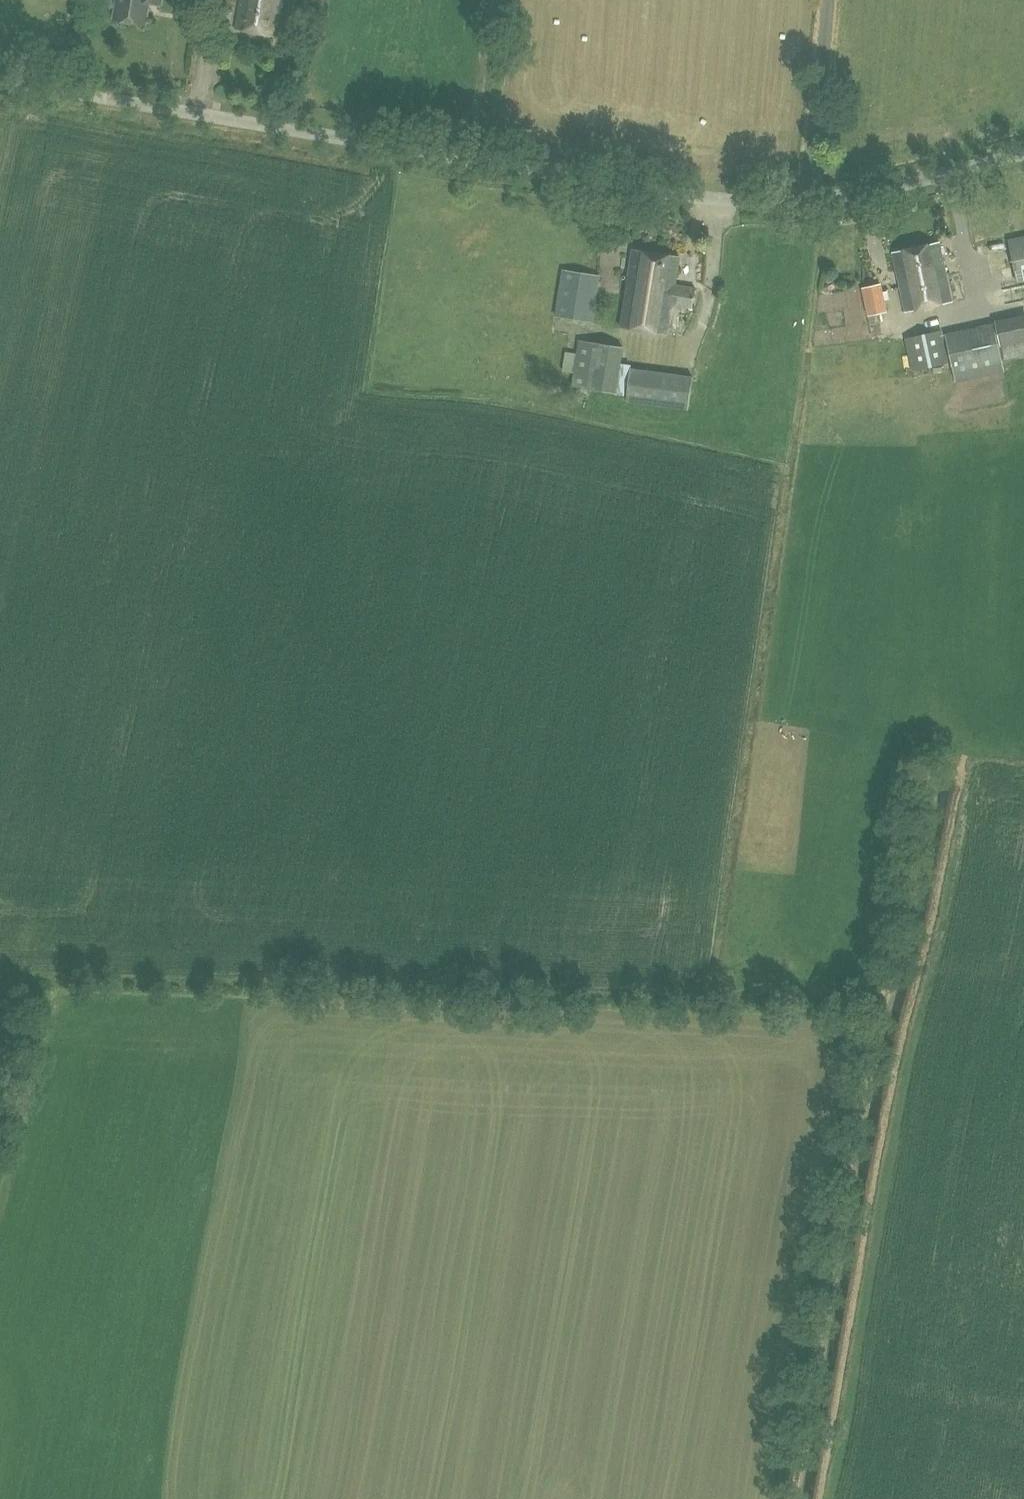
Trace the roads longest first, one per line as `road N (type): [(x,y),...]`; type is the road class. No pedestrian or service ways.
road 1 (unclassified): [(0,80),(717,200),(868,196),(1023,158)]

